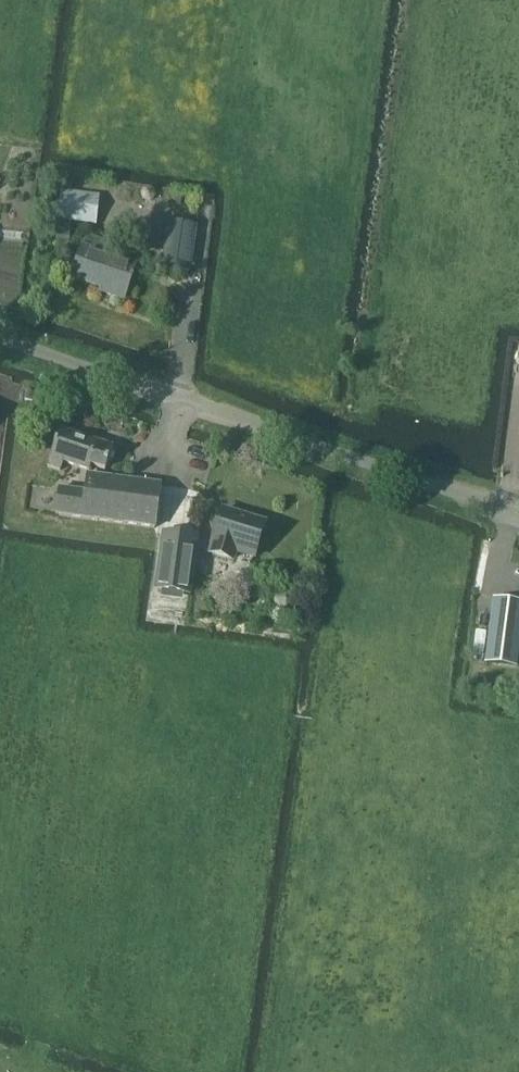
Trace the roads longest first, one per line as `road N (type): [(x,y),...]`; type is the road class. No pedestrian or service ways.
road 1 (unclassified): [(518,513),(0,337)]

